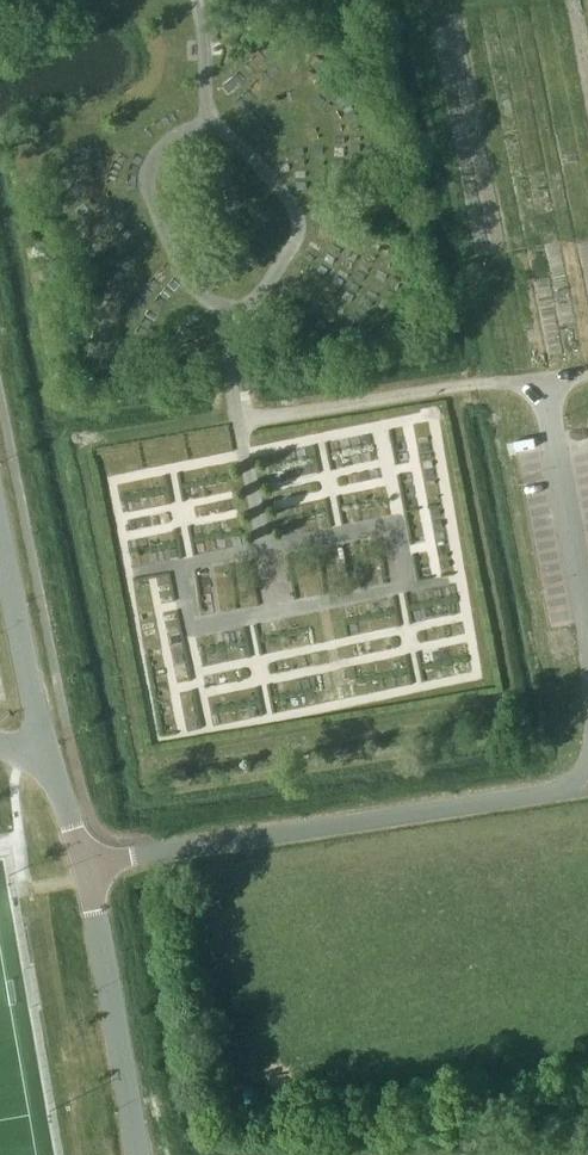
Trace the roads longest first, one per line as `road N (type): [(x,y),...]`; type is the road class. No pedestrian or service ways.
road 1 (unclassified): [(0,515),(40,709),(94,908),(139,1154)]

